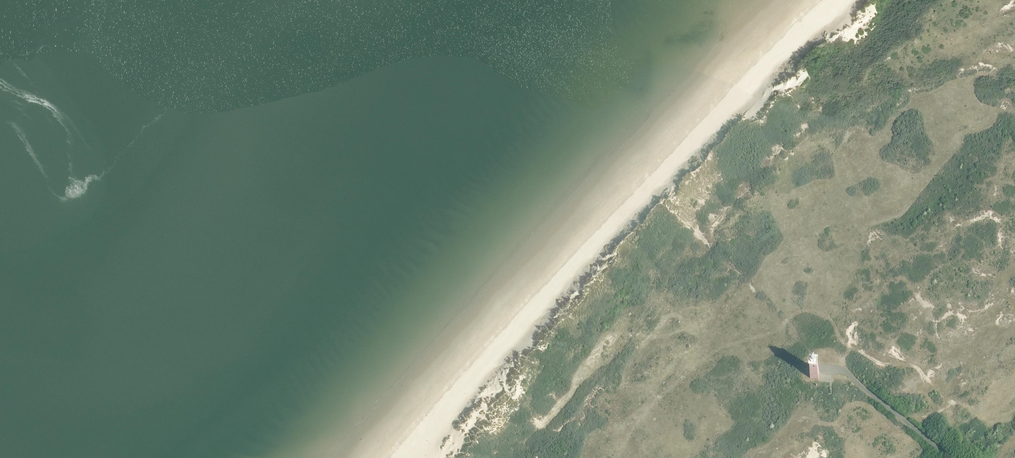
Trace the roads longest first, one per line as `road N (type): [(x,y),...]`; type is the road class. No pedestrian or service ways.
road 1 (track): [(785,323),(805,310),(827,316),(845,344),(878,363),(920,371),(949,406)]

